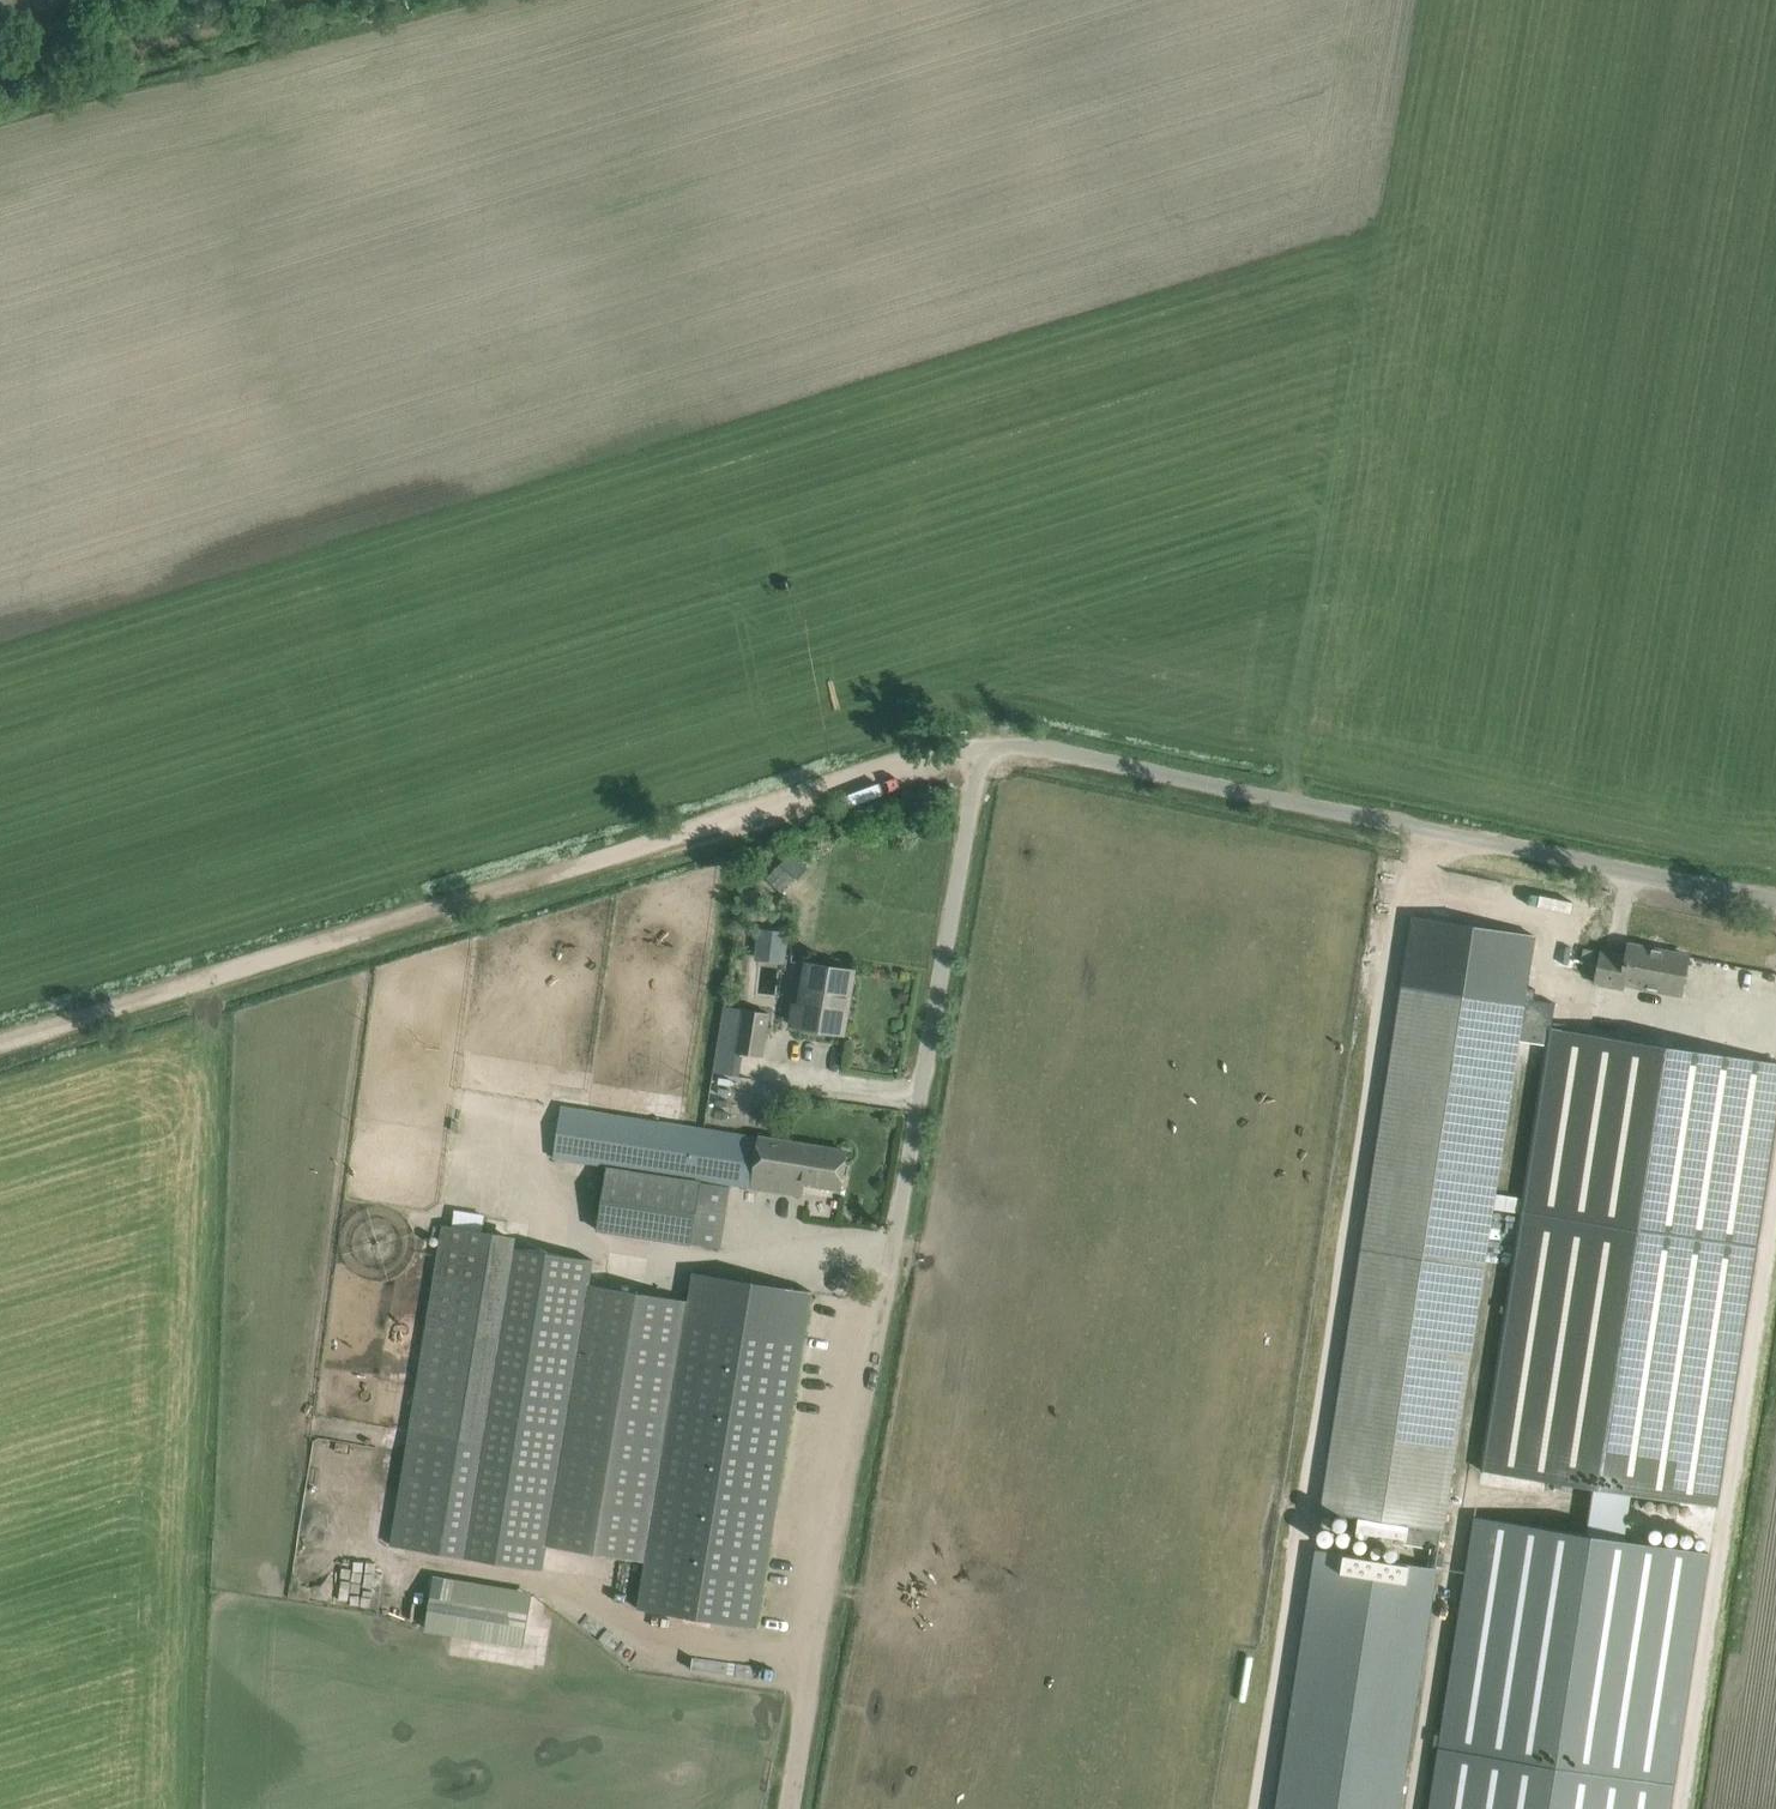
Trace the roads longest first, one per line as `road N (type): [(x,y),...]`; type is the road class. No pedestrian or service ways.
road 1 (unclassified): [(788,1808),(979,751),(1021,744),(1775,899)]
road 2 (track): [(0,1044),(903,767),(979,751)]

